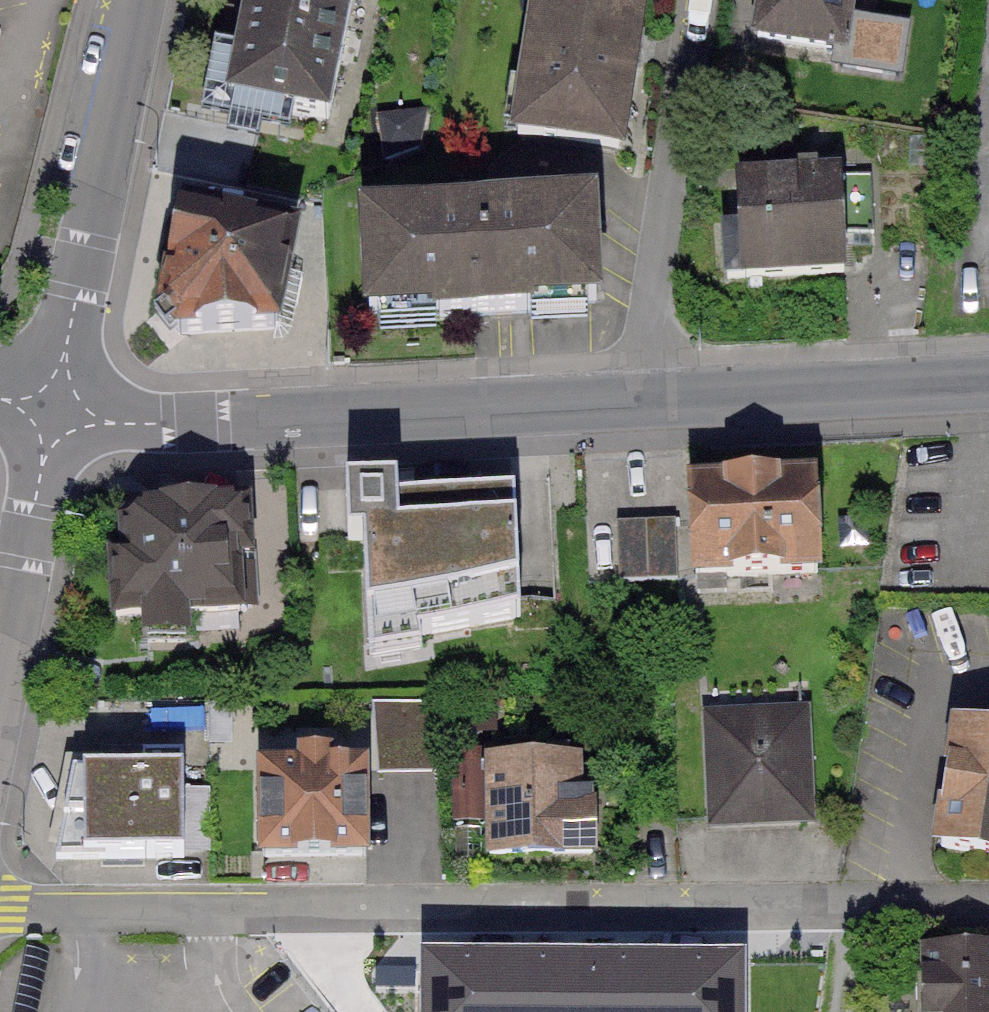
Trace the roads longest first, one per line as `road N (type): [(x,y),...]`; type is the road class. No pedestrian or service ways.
road 1 (residential): [(0,914),(988,900)]
road 2 (residential): [(643,397),(47,420)]
road 3 (residential): [(133,0),(47,420)]
road 4 (residential): [(701,0),(643,397)]
road 5 (residential): [(988,381),(643,397)]
road 6 (residential): [(0,681),(47,420)]

